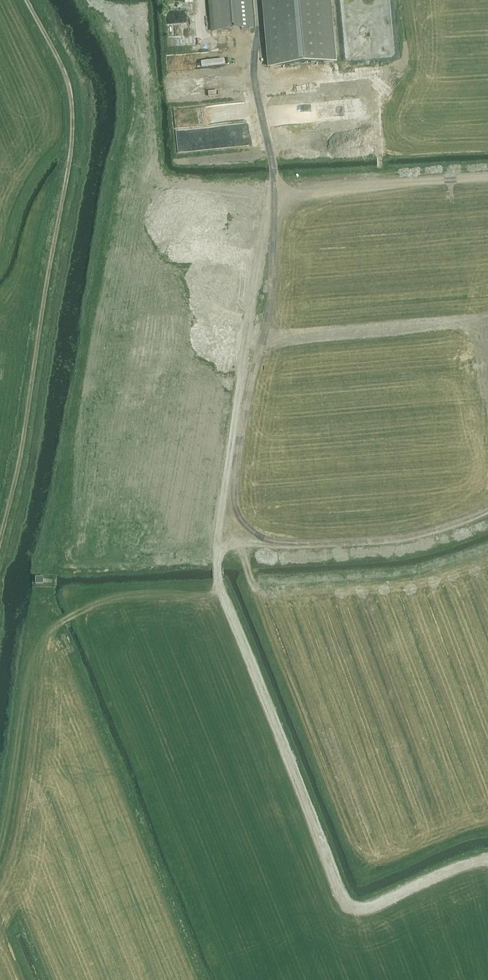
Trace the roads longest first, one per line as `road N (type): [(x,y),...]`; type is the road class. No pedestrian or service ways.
road 1 (track): [(487,859),(368,908),(350,904),(220,585),(217,553),(274,177),(248,40),(202,44)]
road 2 (track): [(51,626),(86,608),(220,585)]
road 3 (track): [(389,91),(371,75),(256,83)]

